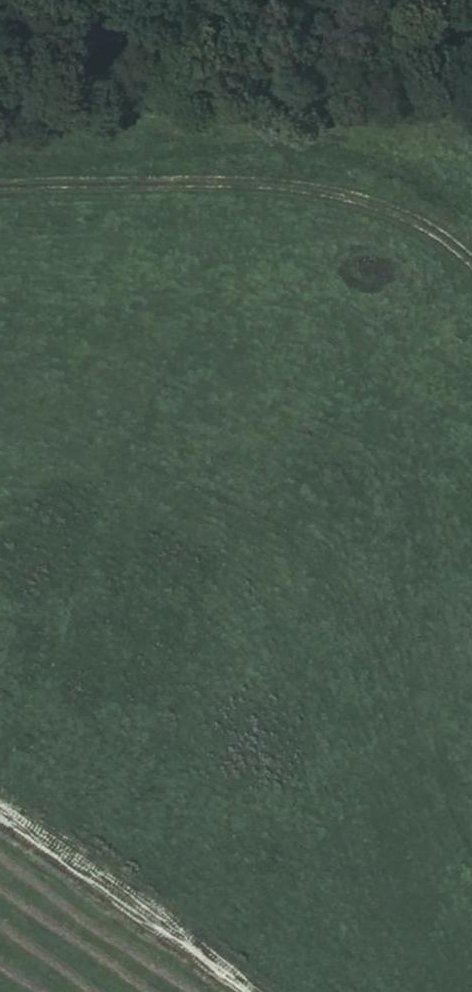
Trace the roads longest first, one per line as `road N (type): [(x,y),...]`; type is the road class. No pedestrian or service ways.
road 1 (track): [(0,75),(471,59)]

